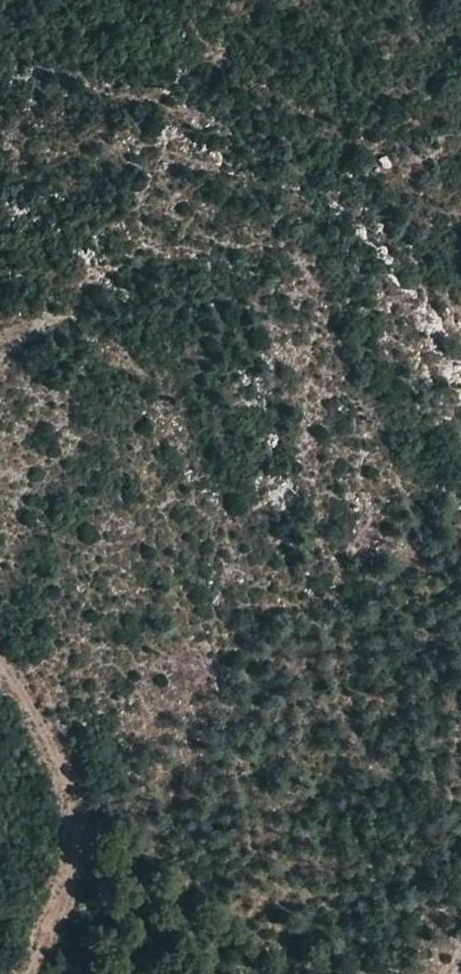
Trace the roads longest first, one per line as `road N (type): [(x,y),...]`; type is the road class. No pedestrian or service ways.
road 1 (track): [(28,973),(80,873),(78,806),(0,665)]

